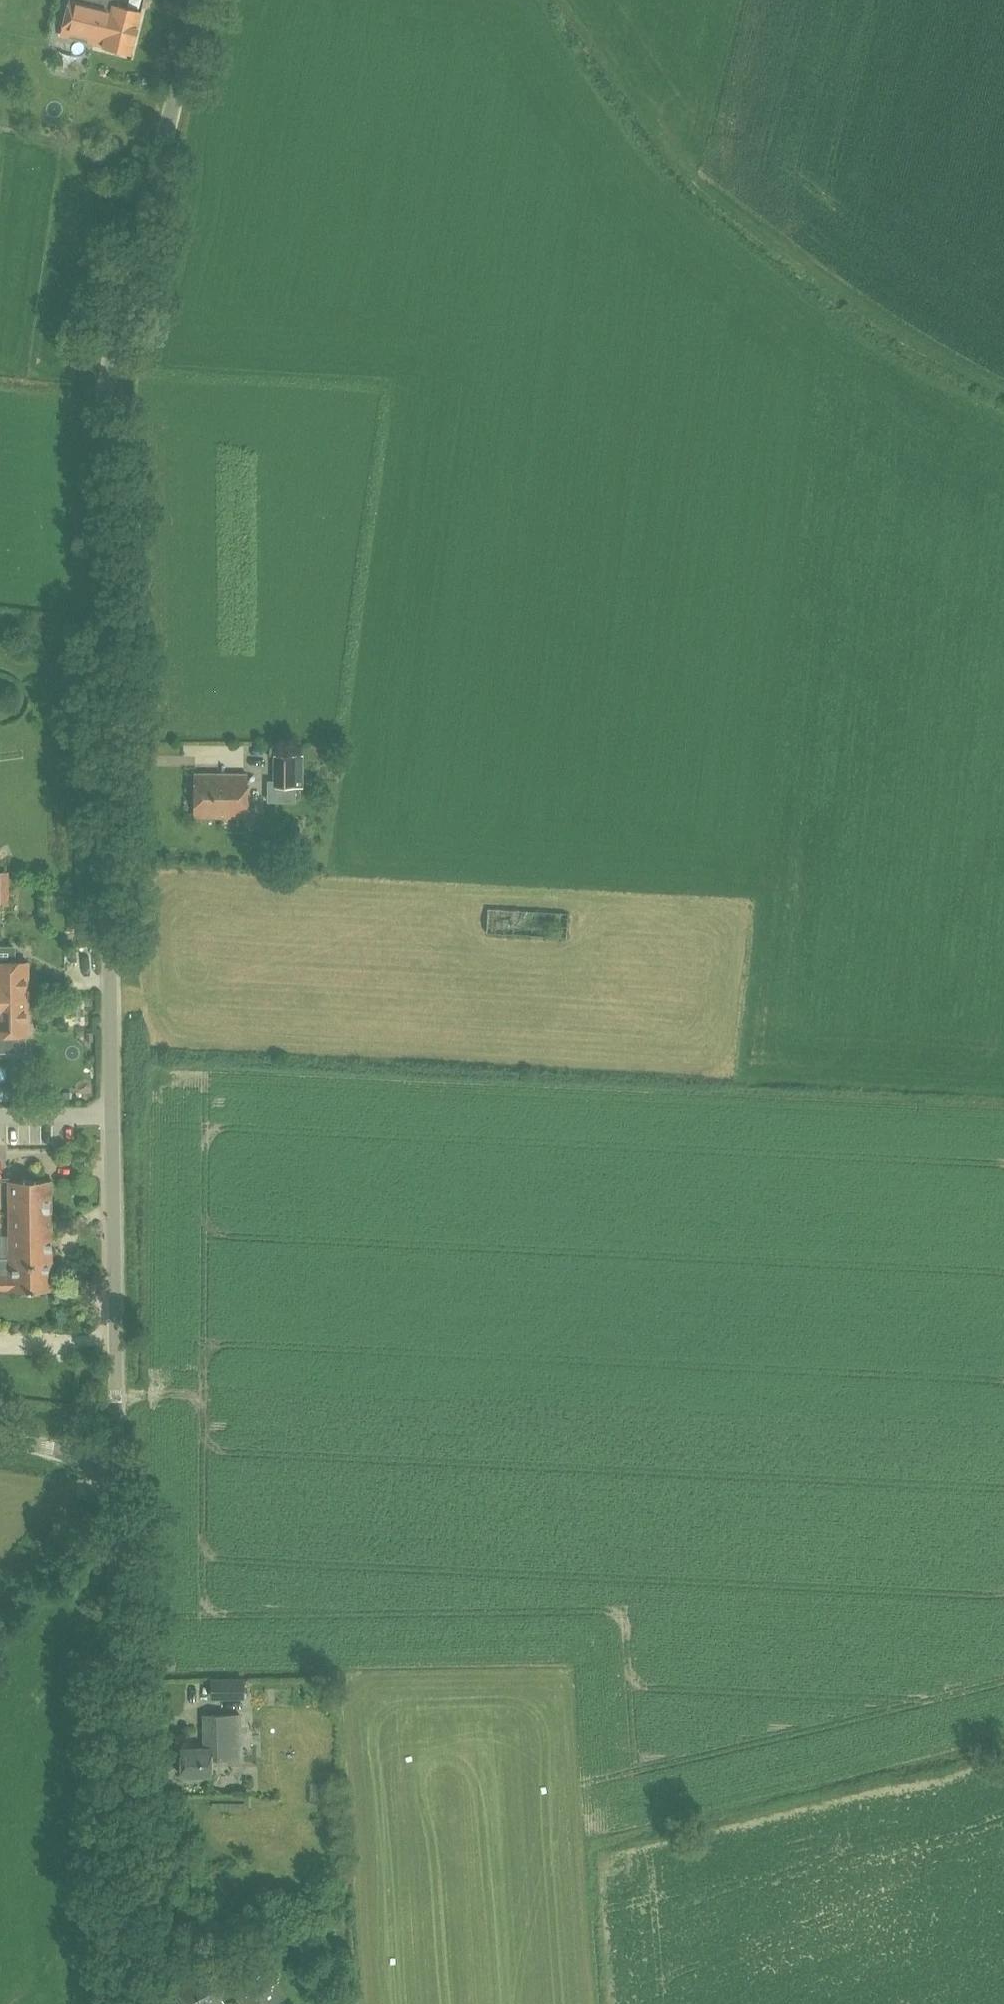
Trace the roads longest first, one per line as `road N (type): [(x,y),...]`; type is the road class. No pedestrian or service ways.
road 1 (unclassified): [(121,1458),(123,374),(210,0)]
road 2 (unclassified): [(152,2003),(137,1961),(129,1859),(121,1458)]
road 3 (track): [(0,1601),(121,1458)]
road 4 (unclassified): [(0,1442),(121,1458)]

